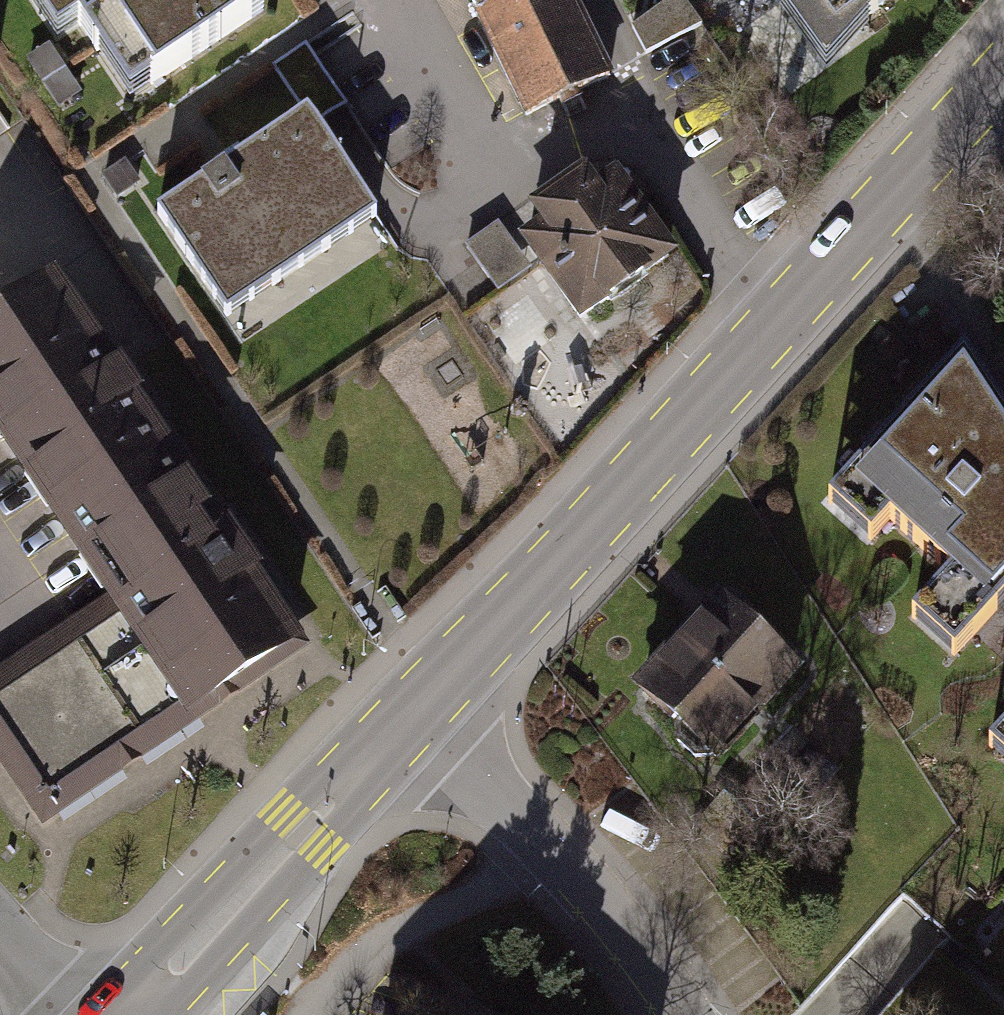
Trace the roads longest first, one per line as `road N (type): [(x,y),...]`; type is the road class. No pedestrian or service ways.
road 1 (secondary): [(409,716),(1003,71)]
road 2 (secondary): [(134,1014),(409,716)]
road 3 (residential): [(409,716),(543,844),(670,1014)]

